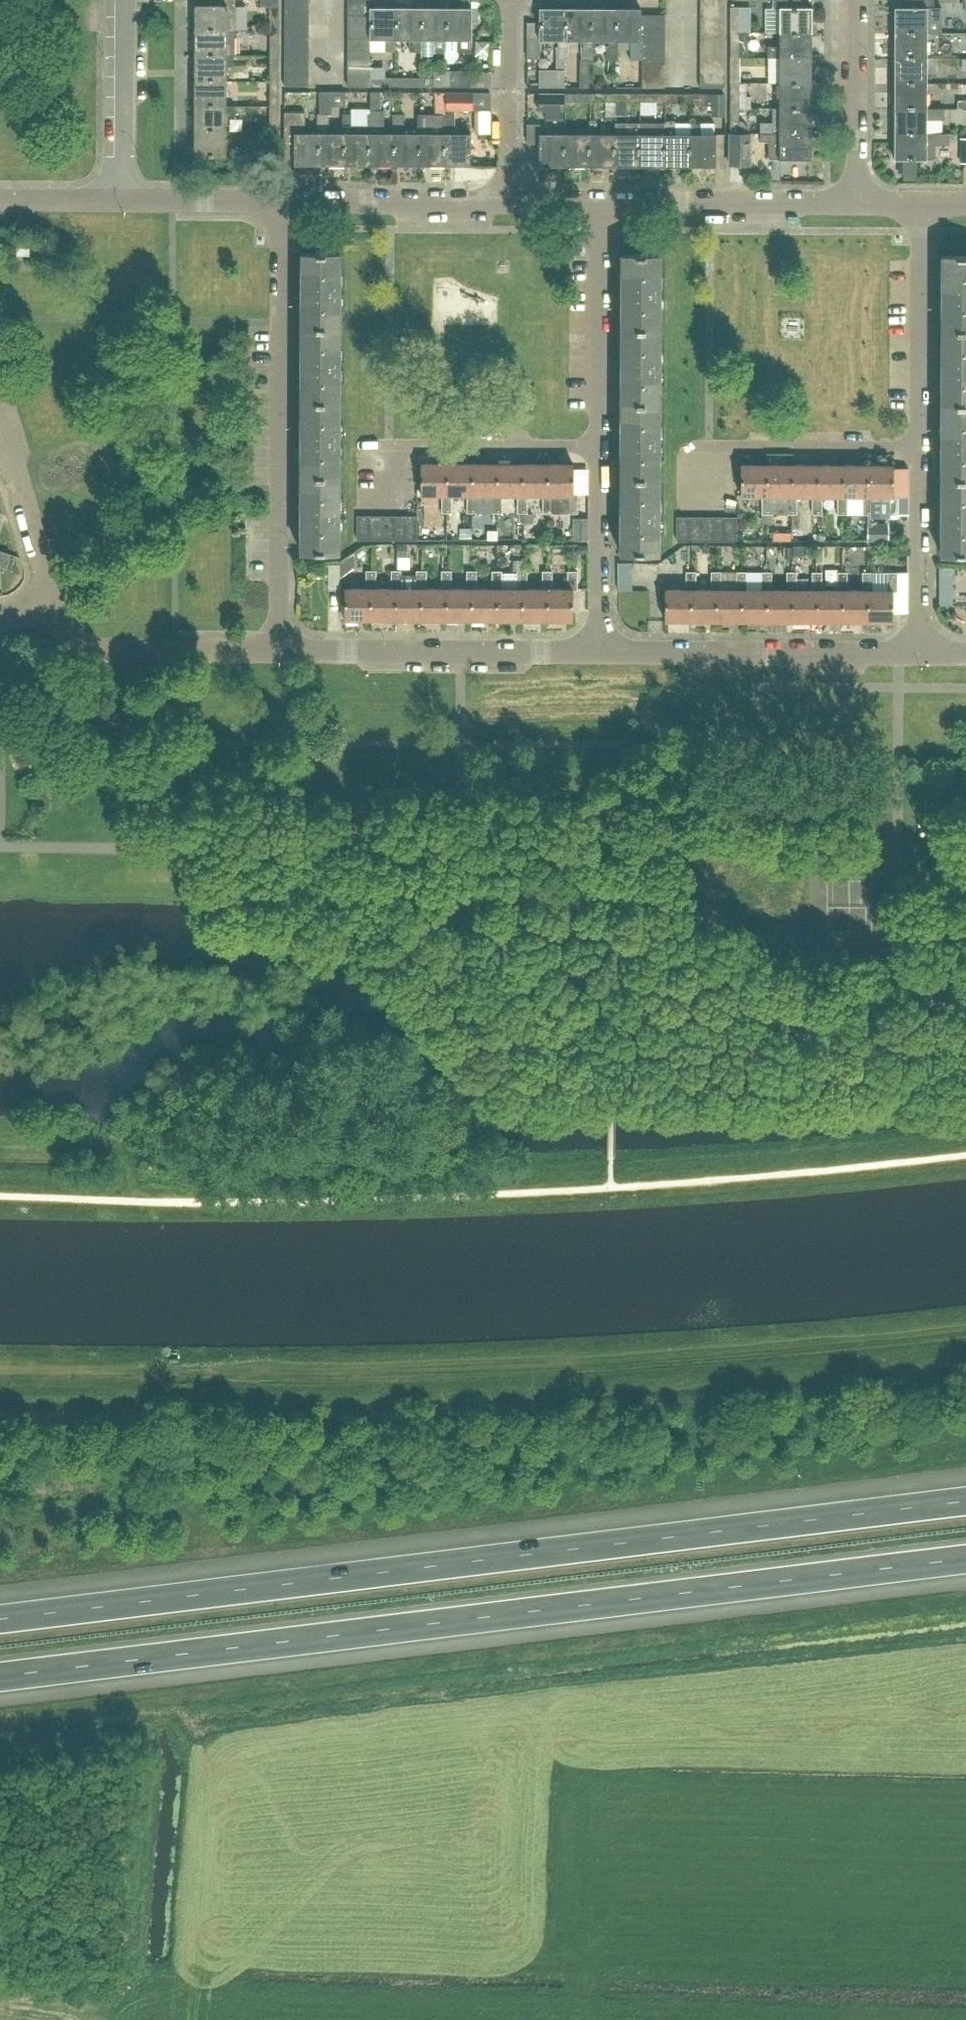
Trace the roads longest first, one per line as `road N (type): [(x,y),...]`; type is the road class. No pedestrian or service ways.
road 1 (motorway): [(965,1501),(0,1619)]
road 2 (motorway): [(0,1675),(965,1558)]
road 3 (residential): [(282,648),(281,203)]
road 4 (residential): [(599,651),(921,652)]
road 5 (residential): [(282,648),(599,651)]
road 6 (residential): [(699,509),(698,450),(923,451)]
road 7 (residential): [(601,452),(382,453),(382,509)]
road 8 (residential): [(858,206),(603,204)]
road 9 (residential): [(601,452),(603,204)]
road 10 (residential): [(56,606),(65,630),(90,646),(282,648)]
road 11 (residential): [(923,451),(924,206)]
road 12 (residential): [(505,203),(281,203)]
road 13 (residential): [(858,206),(857,0)]
road 14 (residential): [(505,203),(509,0)]
road 15 (residential): [(921,652),(923,451)]
road 16 (residential): [(121,200),(121,0)]
road 17 (residential): [(599,651),(601,452)]
road 18 (residential): [(56,606),(0,422)]
road 19 (residential): [(281,203),(121,200)]
road 20 (residential): [(121,200),(0,200)]

